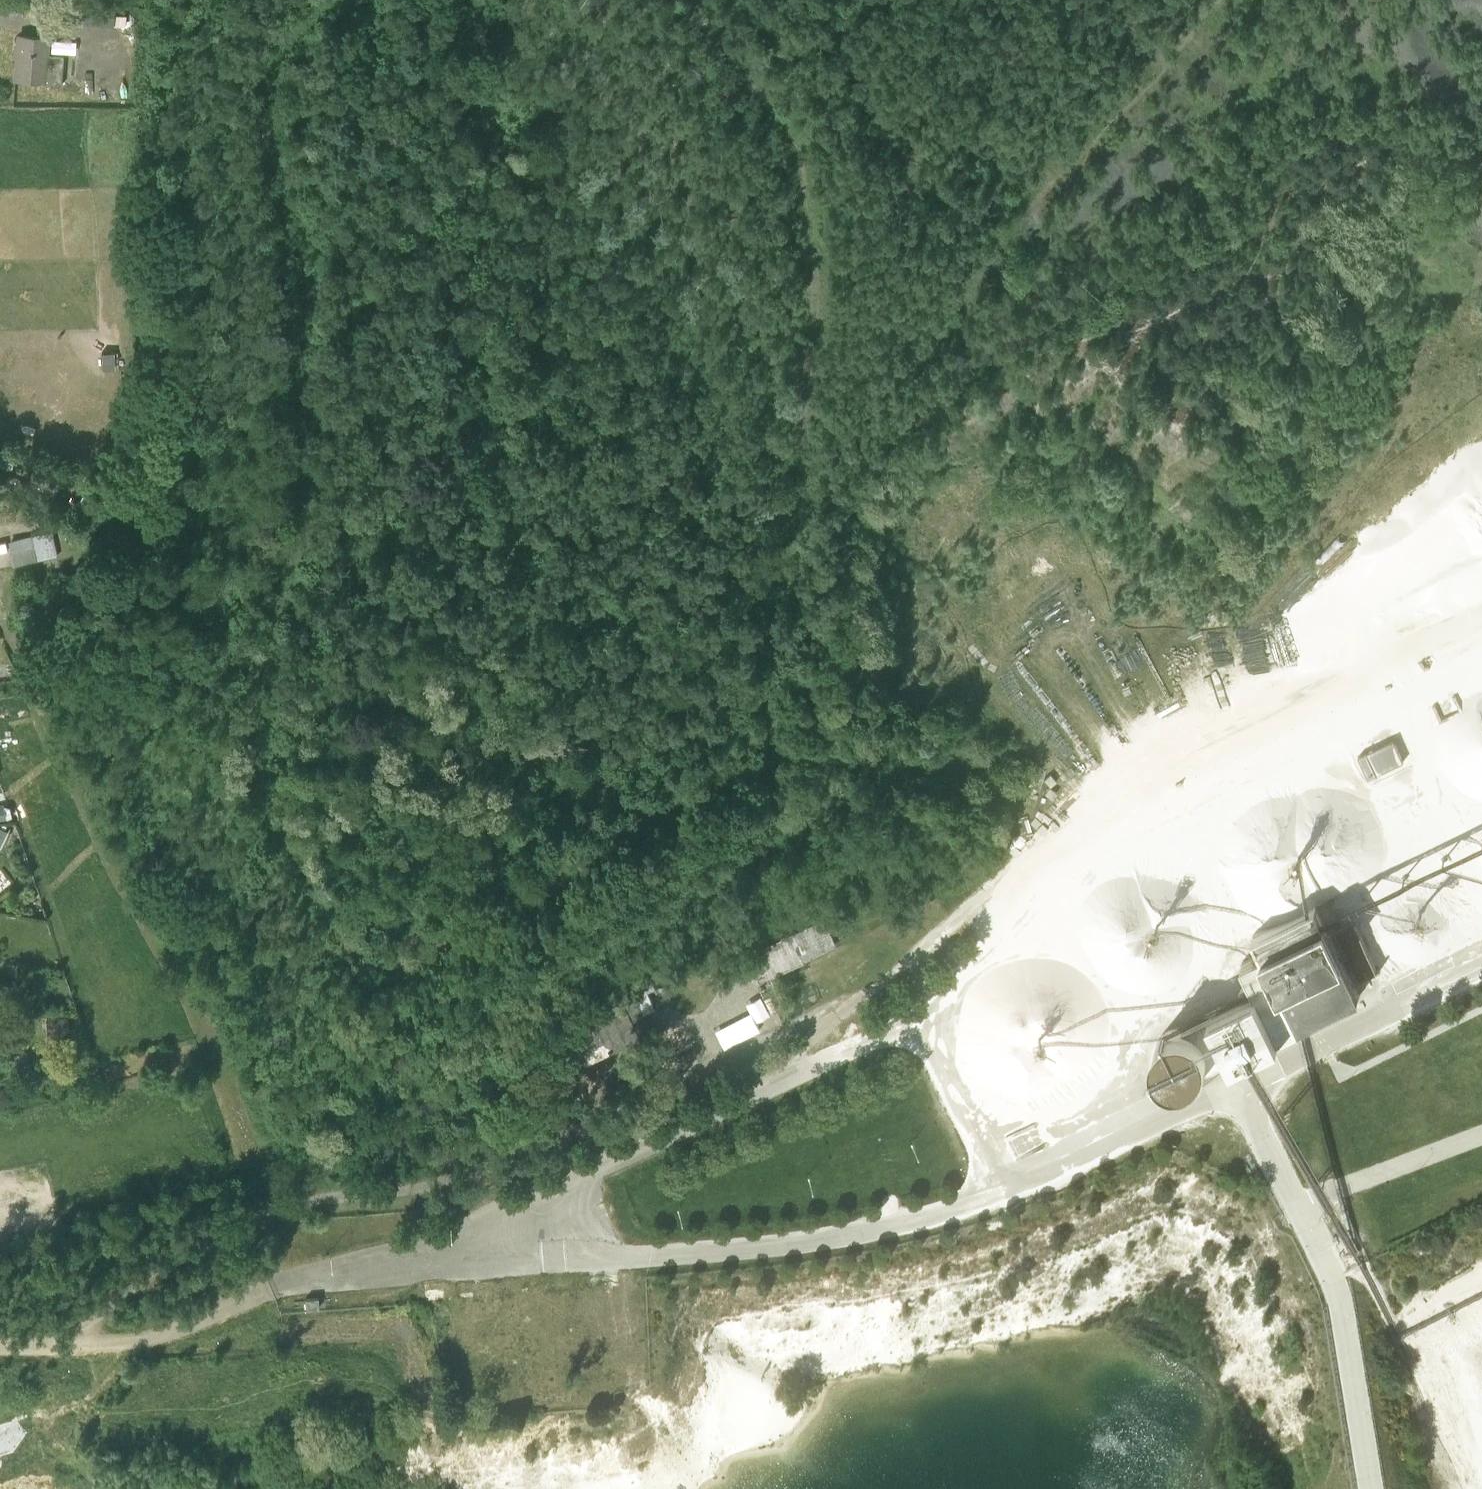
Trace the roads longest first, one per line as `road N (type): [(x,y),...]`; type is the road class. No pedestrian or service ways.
road 1 (unclassified): [(272,1288),(148,1339),(0,1347)]

